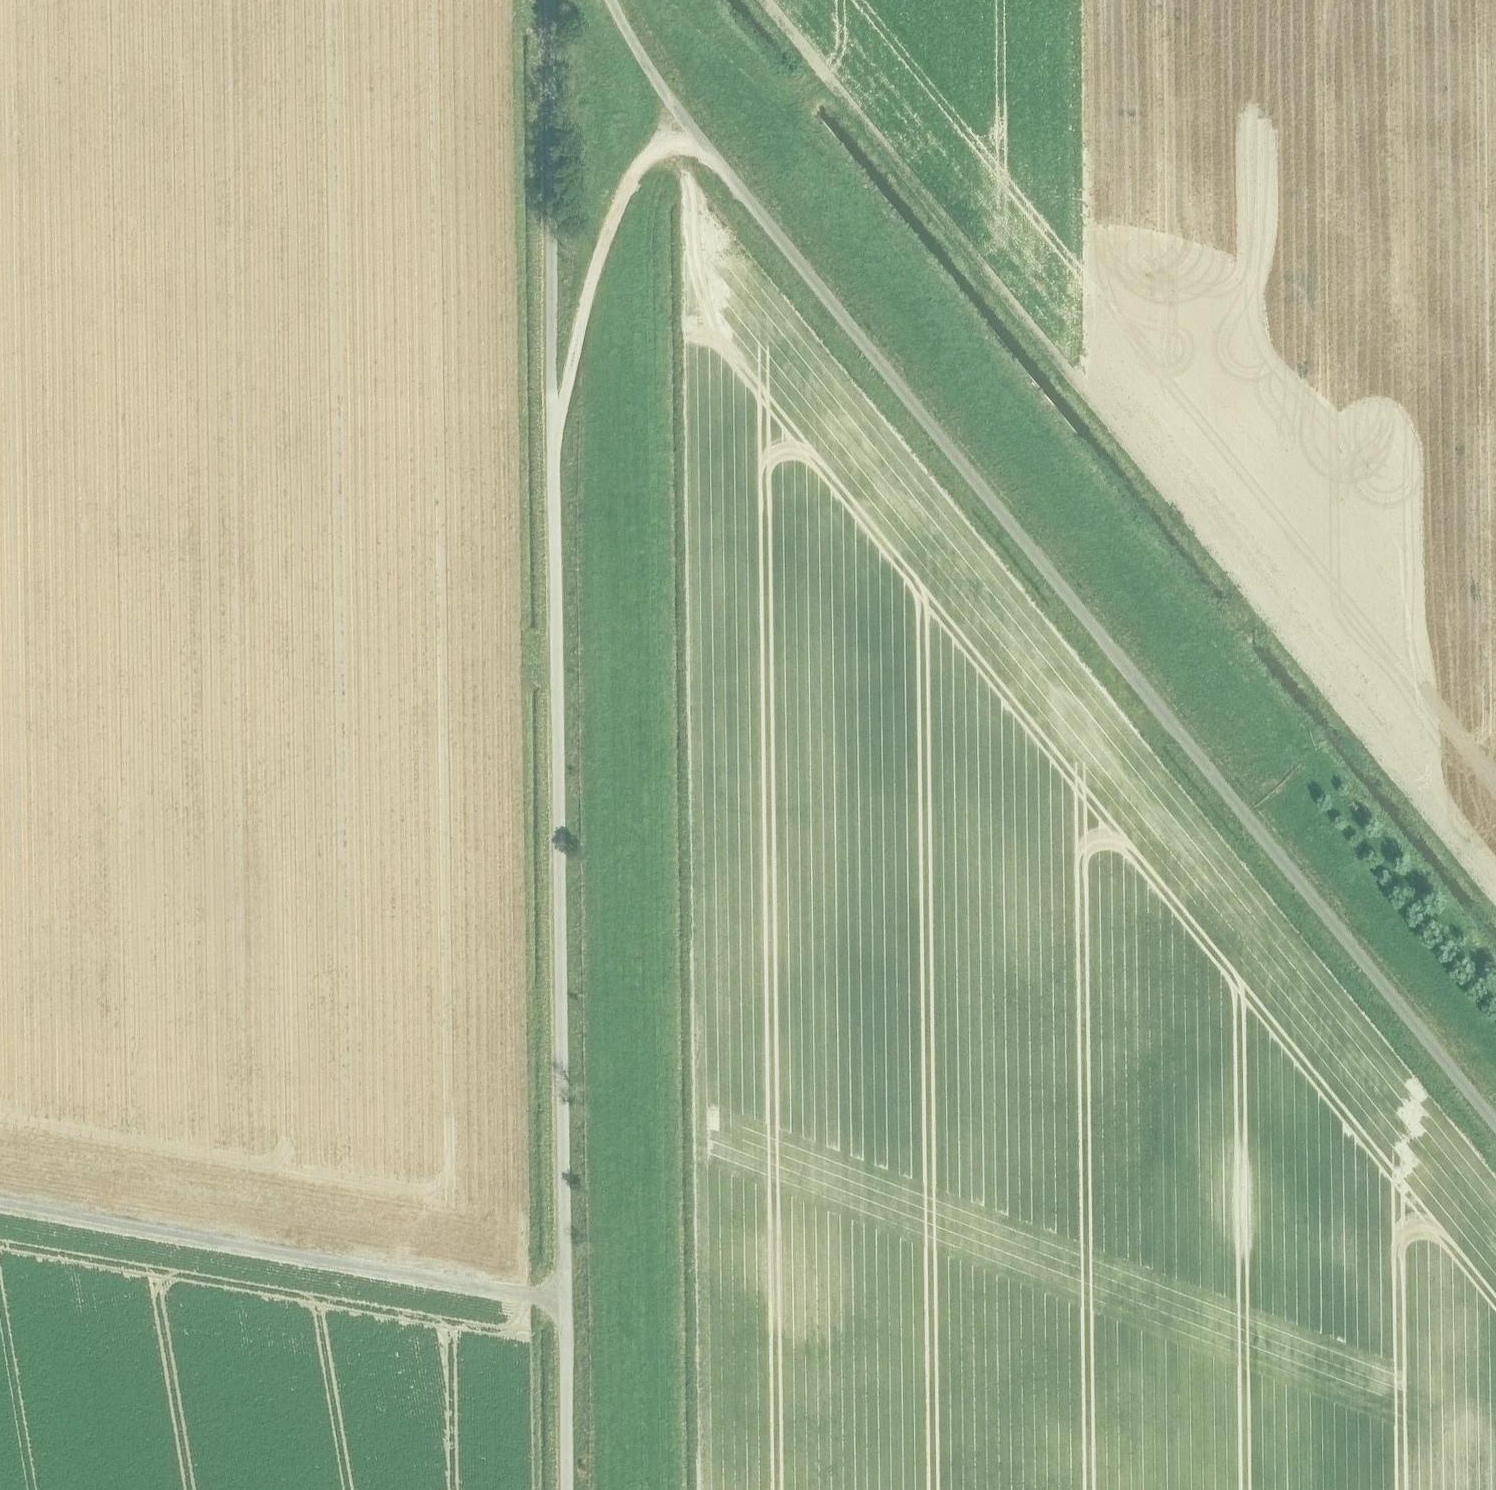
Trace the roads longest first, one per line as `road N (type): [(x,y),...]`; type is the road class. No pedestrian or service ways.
road 1 (unclassified): [(1495,1126),(700,141)]
road 2 (unclassified): [(563,1489),(551,465)]
road 3 (track): [(0,1212),(560,1306)]
road 4 (unclassified): [(551,465),(548,0)]
road 5 (unclassified): [(551,465),(575,346),(630,176),(651,153),(700,141)]
road 6 (unclassified): [(700,141),(612,0)]

